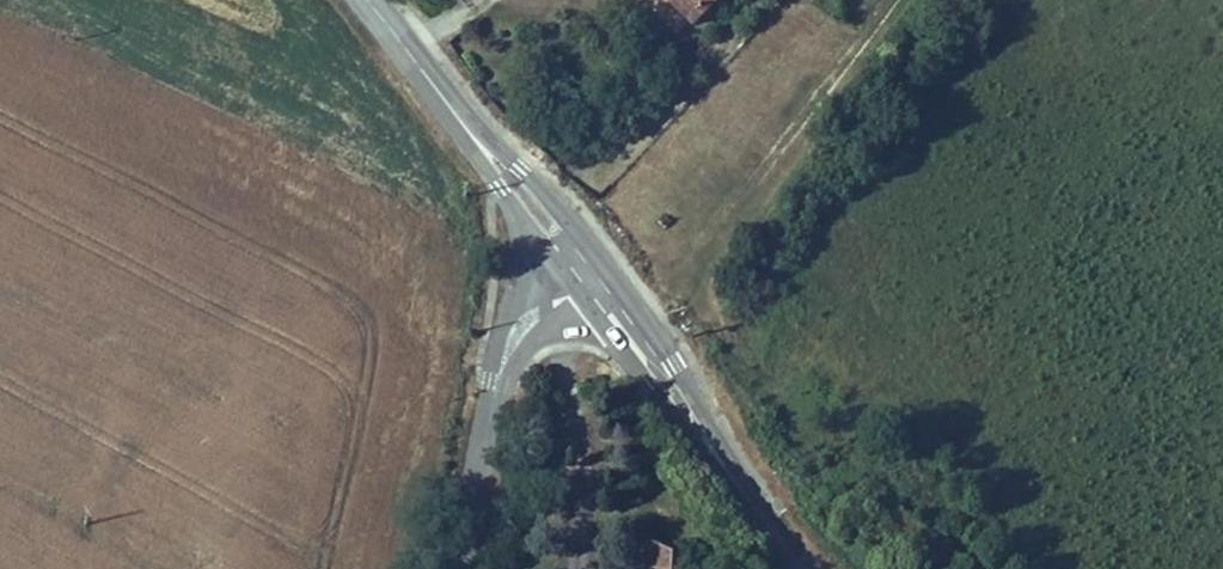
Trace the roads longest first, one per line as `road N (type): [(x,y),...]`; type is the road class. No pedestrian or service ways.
road 1 (track): [(637,303),(710,241),(894,0)]
road 2 (tertiary): [(742,493),(677,364),(605,261)]
road 3 (tertiary): [(593,313),(742,493)]
road 4 (tertiary): [(605,261),(564,209),(451,109)]
road 5 (tertiary): [(451,109),(559,270)]
road 6 (unclassified): [(496,385),(459,568)]
road 7 (unclassified): [(559,270),(544,272),(521,297),(498,342),(496,385)]
road 8 (tertiary): [(367,0),(451,109)]
road 9 (unclassified): [(496,385),(546,333),(593,313)]

